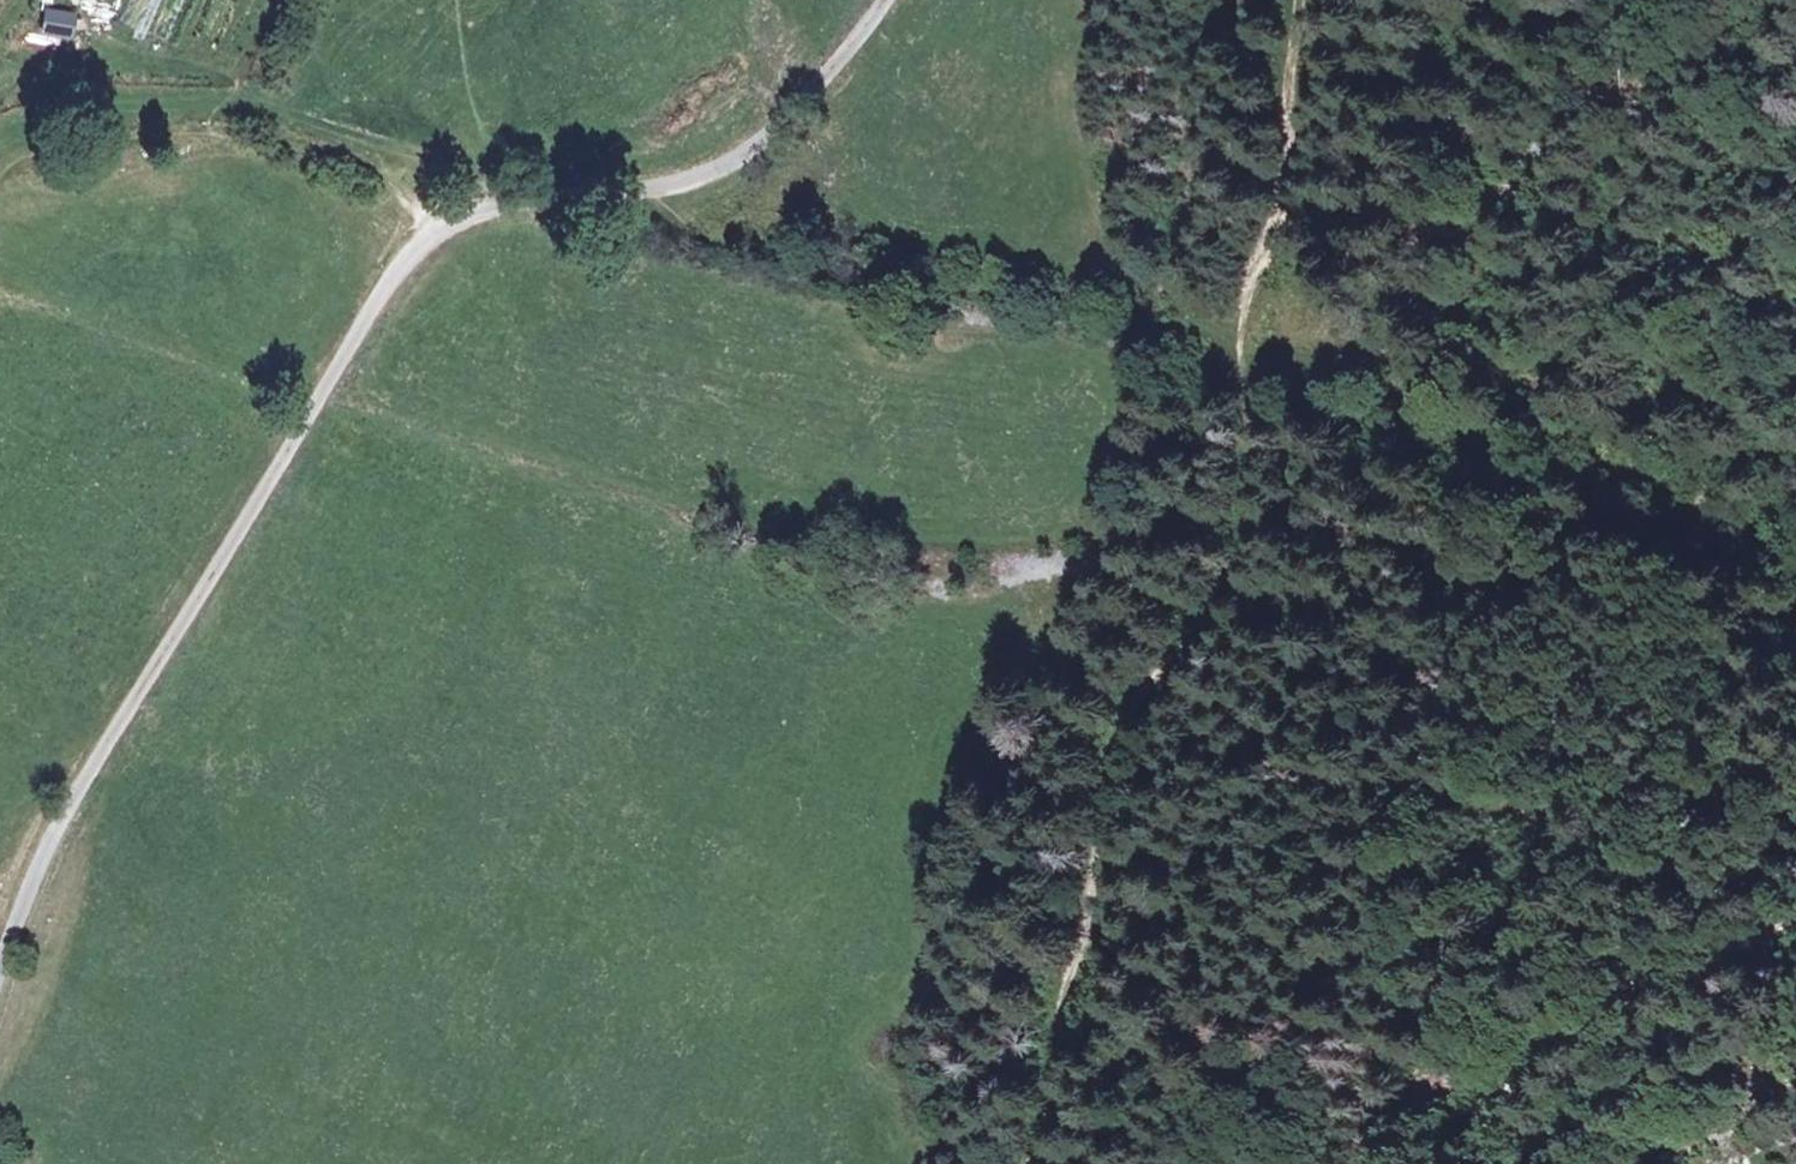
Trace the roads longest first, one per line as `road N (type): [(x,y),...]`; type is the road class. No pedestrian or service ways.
road 1 (unclassified): [(886,0),(781,124),(709,172),(468,214),(404,263),(82,781),(23,897),(0,961)]

